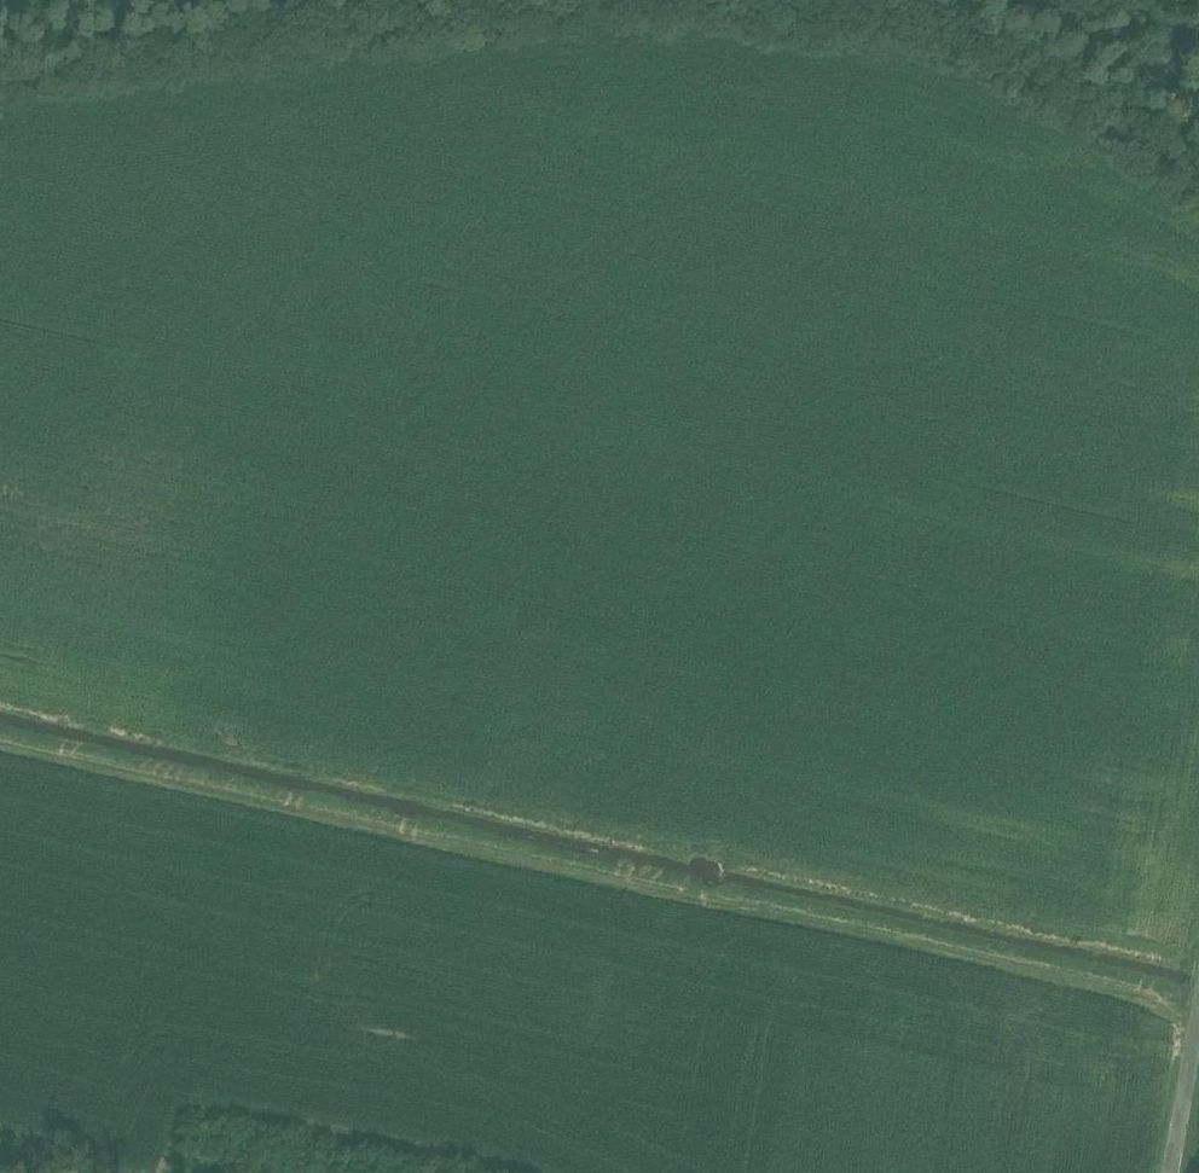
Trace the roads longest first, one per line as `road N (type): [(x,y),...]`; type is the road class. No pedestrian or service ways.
road 1 (unclassified): [(1167,1172),(1198,976)]

